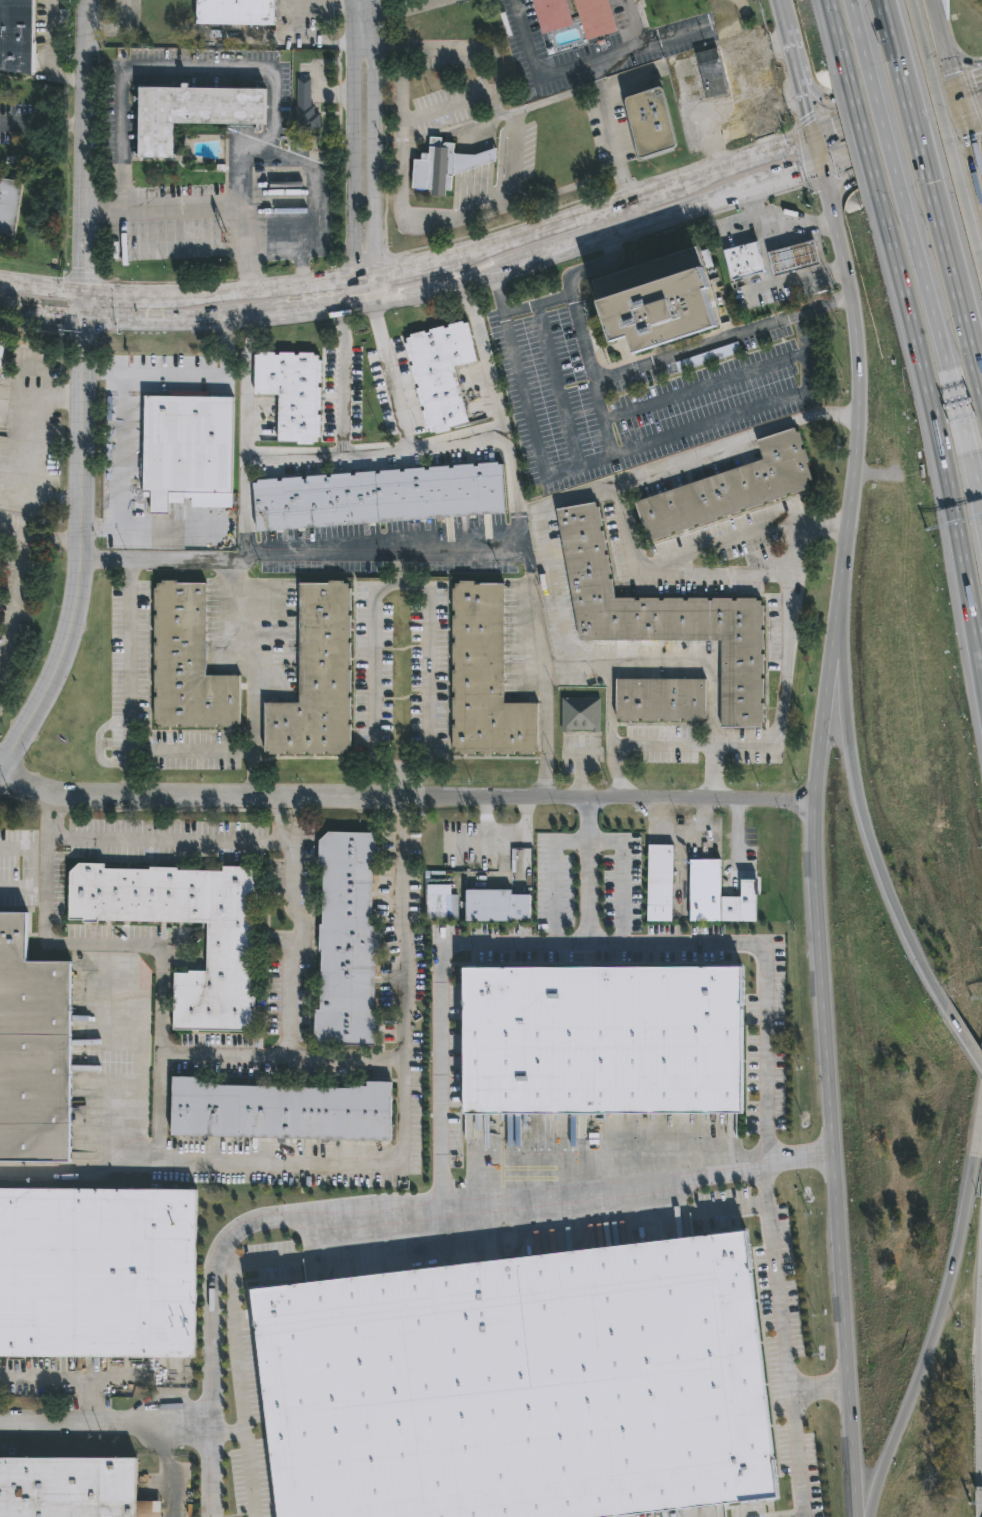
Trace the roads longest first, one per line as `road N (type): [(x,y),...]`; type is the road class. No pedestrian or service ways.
road 1 (secondary): [(812,137),(847,280),(857,364),(812,844),(856,1516)]
road 2 (residential): [(0,774),(86,798),(527,794),(813,802)]
road 3 (residential): [(0,770),(64,645),(80,567),(87,0)]
road 4 (secondary): [(0,311),(85,324),(281,321),(388,303),(607,238)]
road 5 (motorway): [(886,223),(981,655)]
road 6 (motorway): [(981,1100),(951,1274),(879,1475)]
road 7 (secondary): [(372,271),(212,291),(82,289),(0,277)]
road 8 (motorway): [(842,669),(863,827),(946,1009)]
road 9 (motorway): [(981,263),(912,0)]
road 10 (secondary): [(624,197),(433,254)]
road 11 (residential): [(351,97),(352,255),(372,271)]
road 12 (secondary): [(981,229),(961,167),(950,157),(938,153),(853,180)]
road 13 (residential): [(372,271),(374,98)]
road 14 (secondary): [(607,238),(767,185)]
road 15 (residential): [(0,1422),(167,1424)]
road 16 (motorway): [(906,214),(947,371)]
road 17 (motorway): [(845,70),(886,223)]
road 18 (motorway): [(971,358),(934,207)]
road 19 (motorway): [(934,207),(894,57)]
road 20 (motorway): [(866,65),(906,214)]
road 21 (secondary): [(812,137),(674,181)]
road 22 (secondary): [(828,102),(928,73),(938,48)]
road 23 (secondary): [(963,119),(931,0)]

